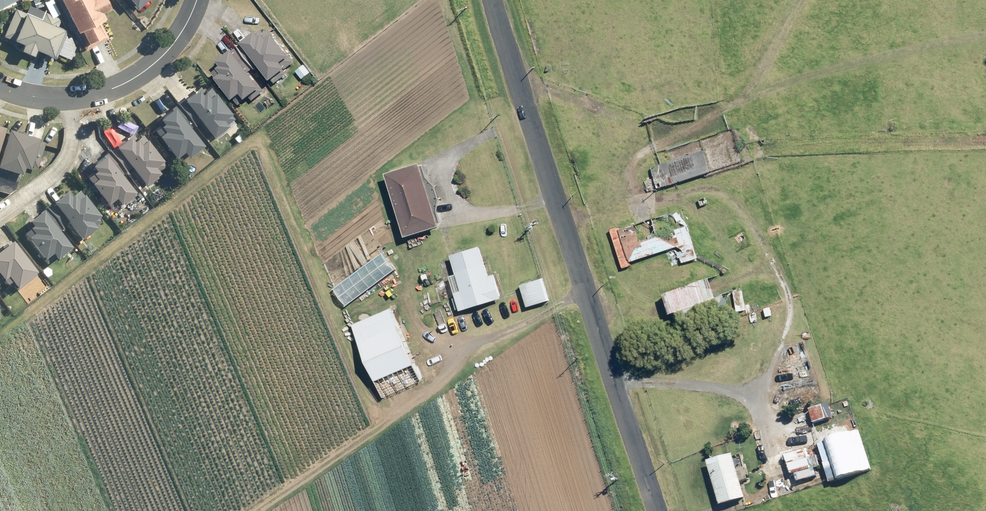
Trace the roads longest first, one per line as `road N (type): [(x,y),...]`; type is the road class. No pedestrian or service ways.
road 1 (unclassified): [(665,510),(497,0)]
road 2 (track): [(774,266),(723,196),(690,190),(646,200),(631,178),(645,151),(749,91),(803,0)]
road 3 (track): [(591,287),(256,510)]
road 4 (track): [(722,510),(787,490),(756,406),(720,387),(623,382)]
road 5 (track): [(535,117),(457,151),(447,164),(448,198),(476,217),(562,197)]
road 6 (residential): [(0,86),(44,100),(112,92),(171,50),(199,0)]
road 7 (track): [(751,401),(776,383),(789,347),(786,289),(774,266),(721,282)]
road 8 (track): [(985,142),(777,149)]

